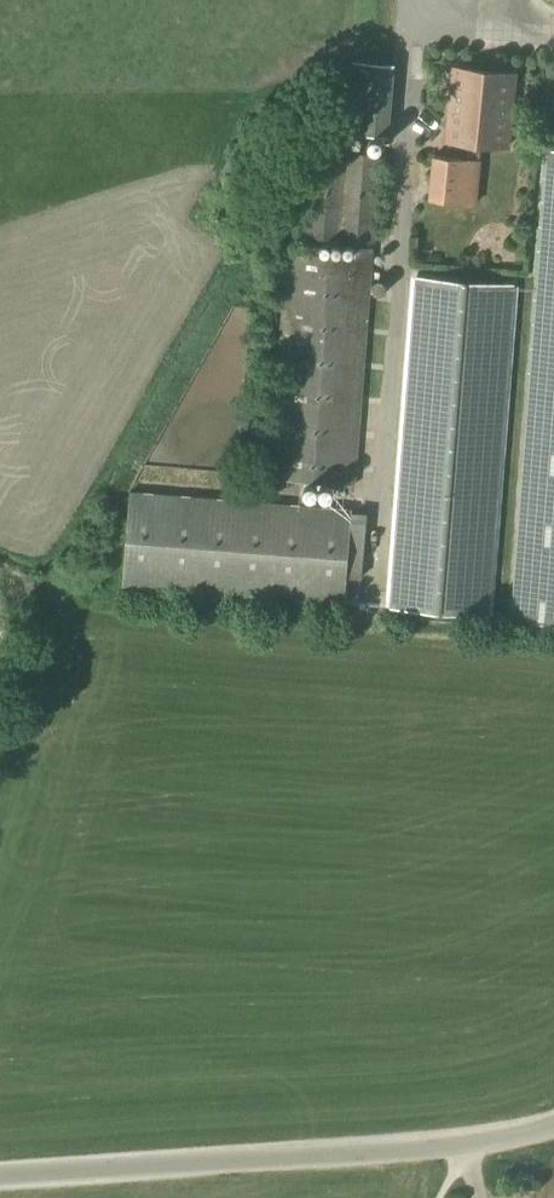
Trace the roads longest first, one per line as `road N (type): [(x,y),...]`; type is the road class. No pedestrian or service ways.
road 1 (unclassified): [(553,1123),(462,1144),(0,1176)]

